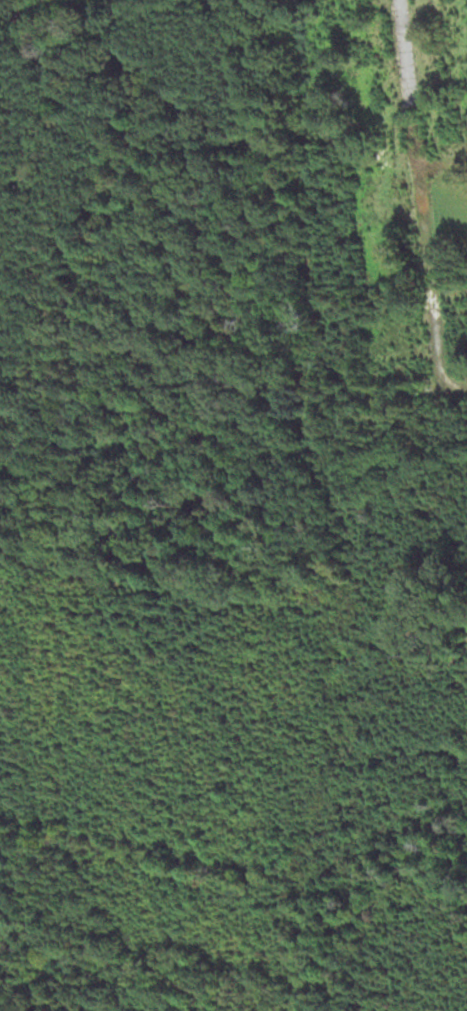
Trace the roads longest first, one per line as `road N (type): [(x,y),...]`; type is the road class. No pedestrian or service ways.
road 1 (residential): [(441,389),(396,0)]

